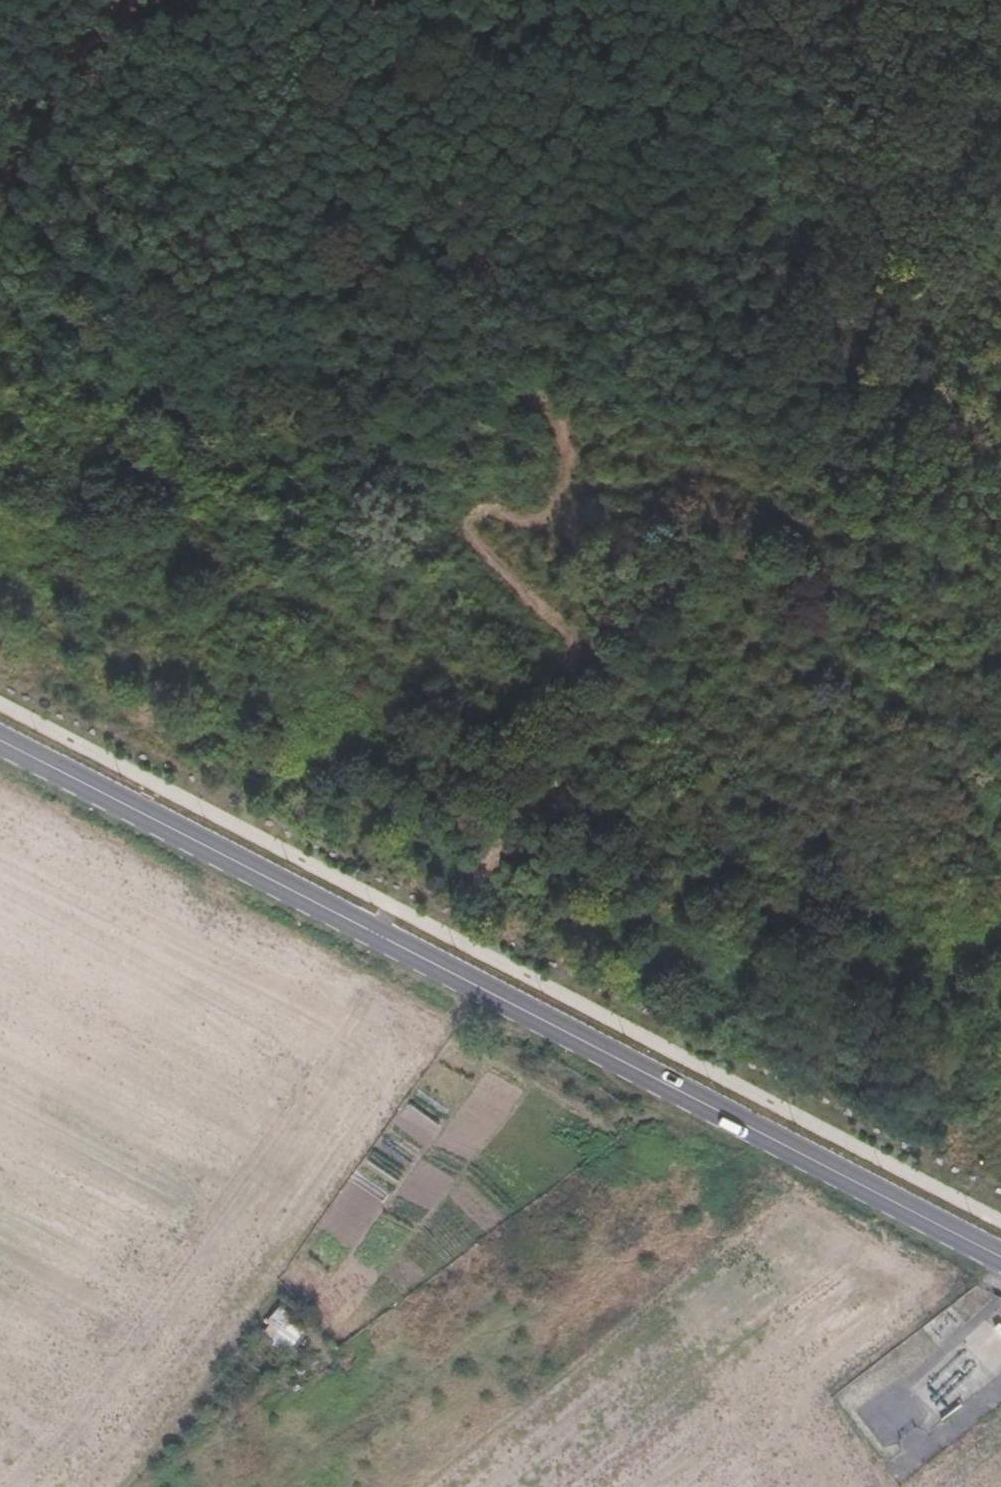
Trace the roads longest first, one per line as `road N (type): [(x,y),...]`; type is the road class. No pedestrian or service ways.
road 1 (tertiary): [(0,741),(1000,1257)]

